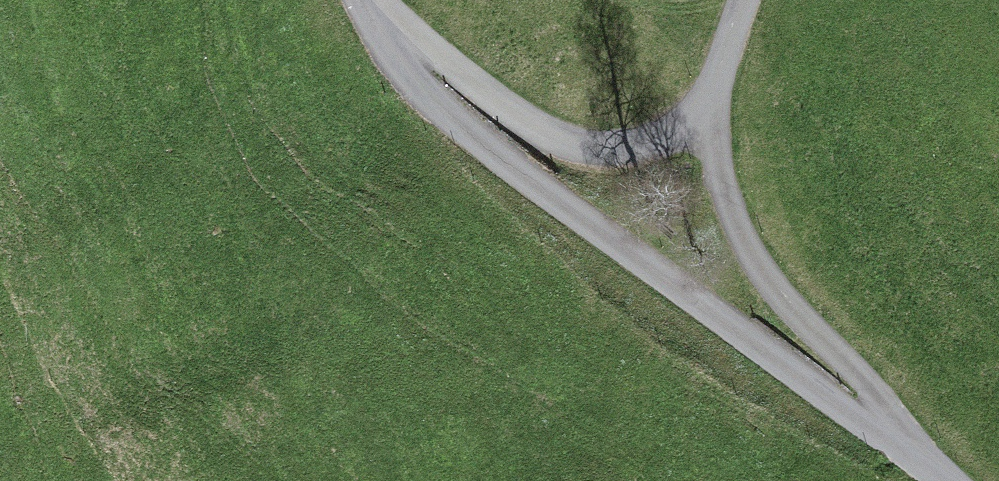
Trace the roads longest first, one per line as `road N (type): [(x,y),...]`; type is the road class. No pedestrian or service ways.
road 1 (unclassified): [(937,480),(536,186),(389,56),(362,0)]
road 2 (unclassified): [(700,127),(757,267),(813,337),(878,397),(937,480)]
road 3 (unclassified): [(381,0),(425,49),(559,145),(621,153),(700,127)]
road 4 (unclassified): [(700,127),(751,0)]

